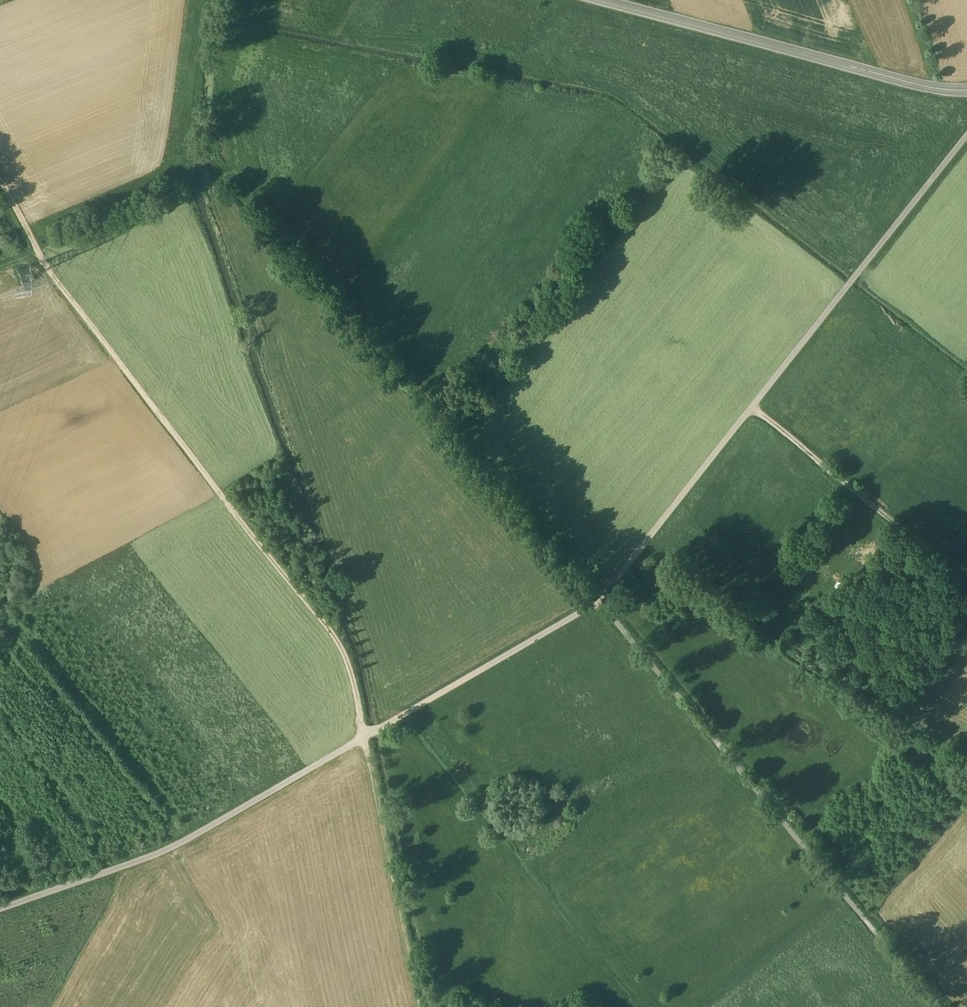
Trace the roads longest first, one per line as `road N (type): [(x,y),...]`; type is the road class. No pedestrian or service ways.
road 1 (track): [(0,910),(182,844),(600,601),(966,134)]
road 2 (track): [(0,180),(55,281),(339,641),(372,755),(422,1006)]
road 3 (track): [(607,592),(238,183),(44,260)]
road 4 (track): [(935,1006),(600,601)]
road 5 (track): [(966,795),(943,769),(776,670),(627,565)]
road 6 (unclassified): [(601,0),(966,90)]
road 7 (track): [(966,586),(752,408)]

